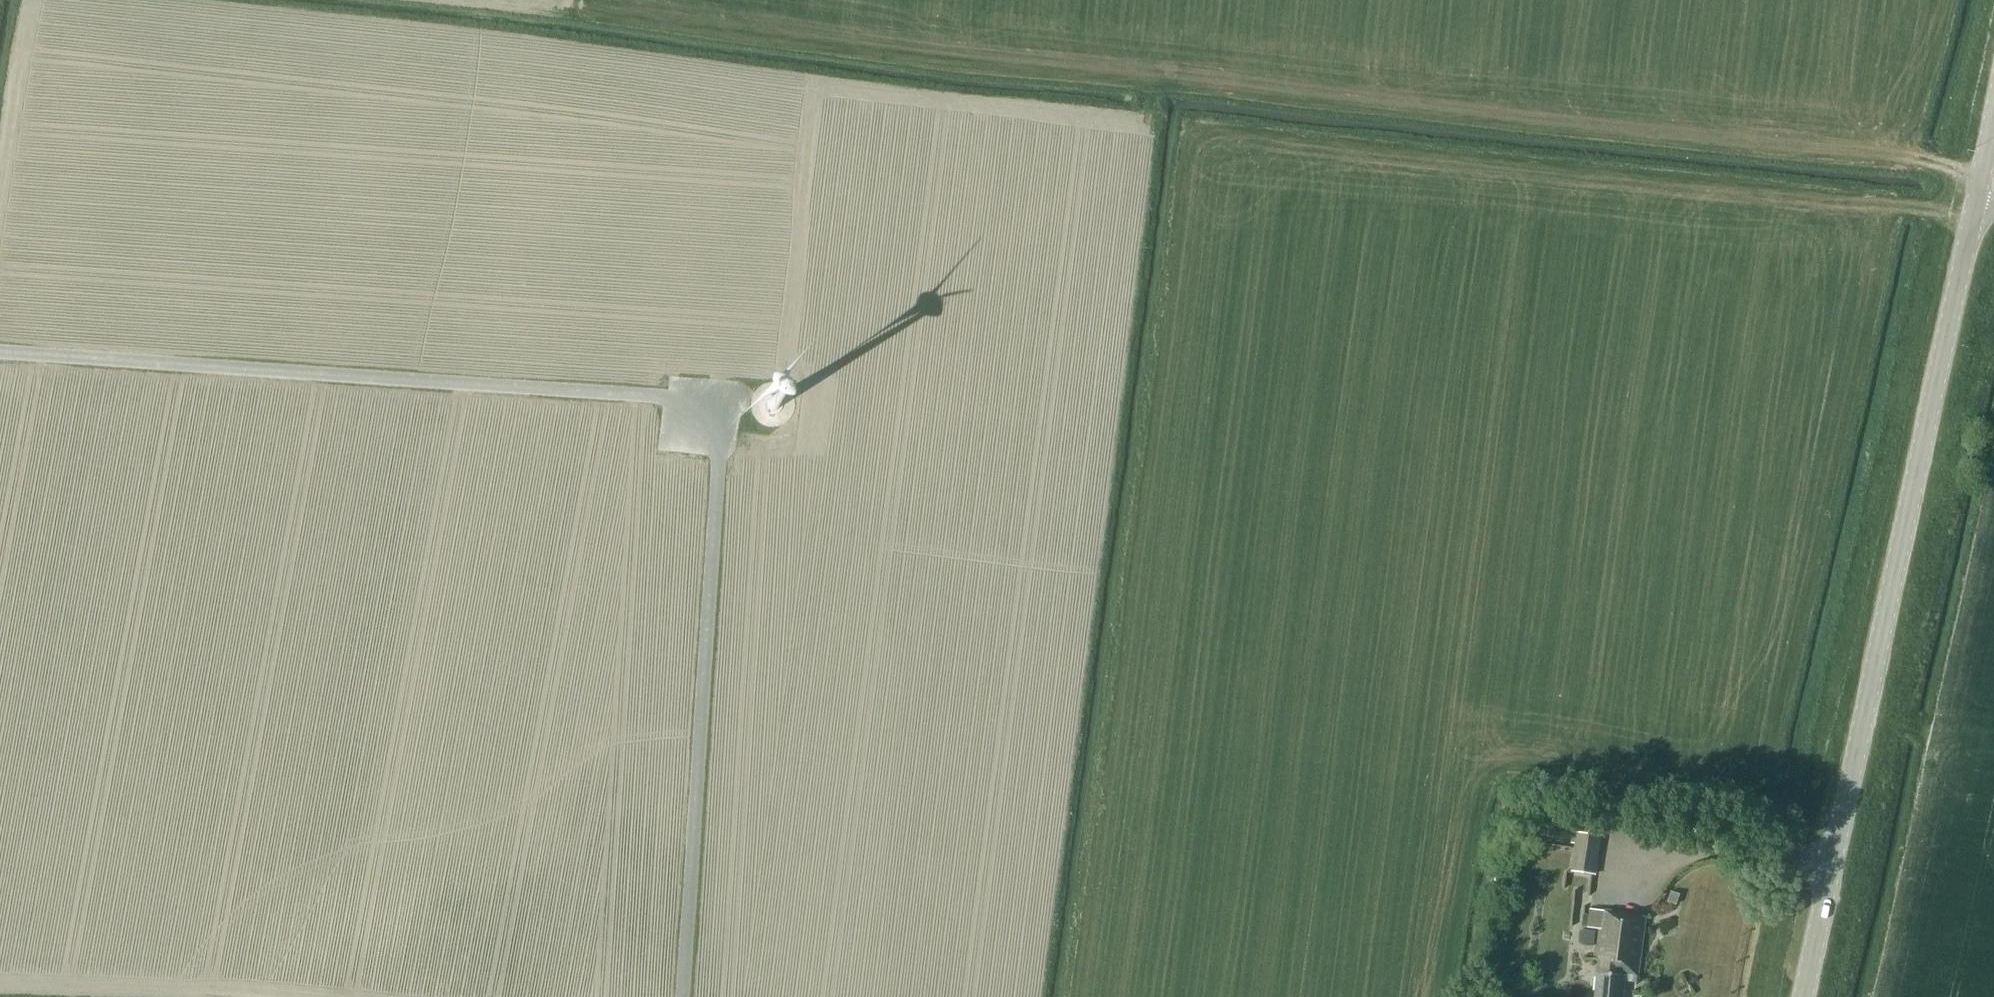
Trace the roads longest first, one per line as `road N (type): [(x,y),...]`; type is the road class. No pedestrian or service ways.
road 1 (secondary): [(1802,996),(1974,220)]

